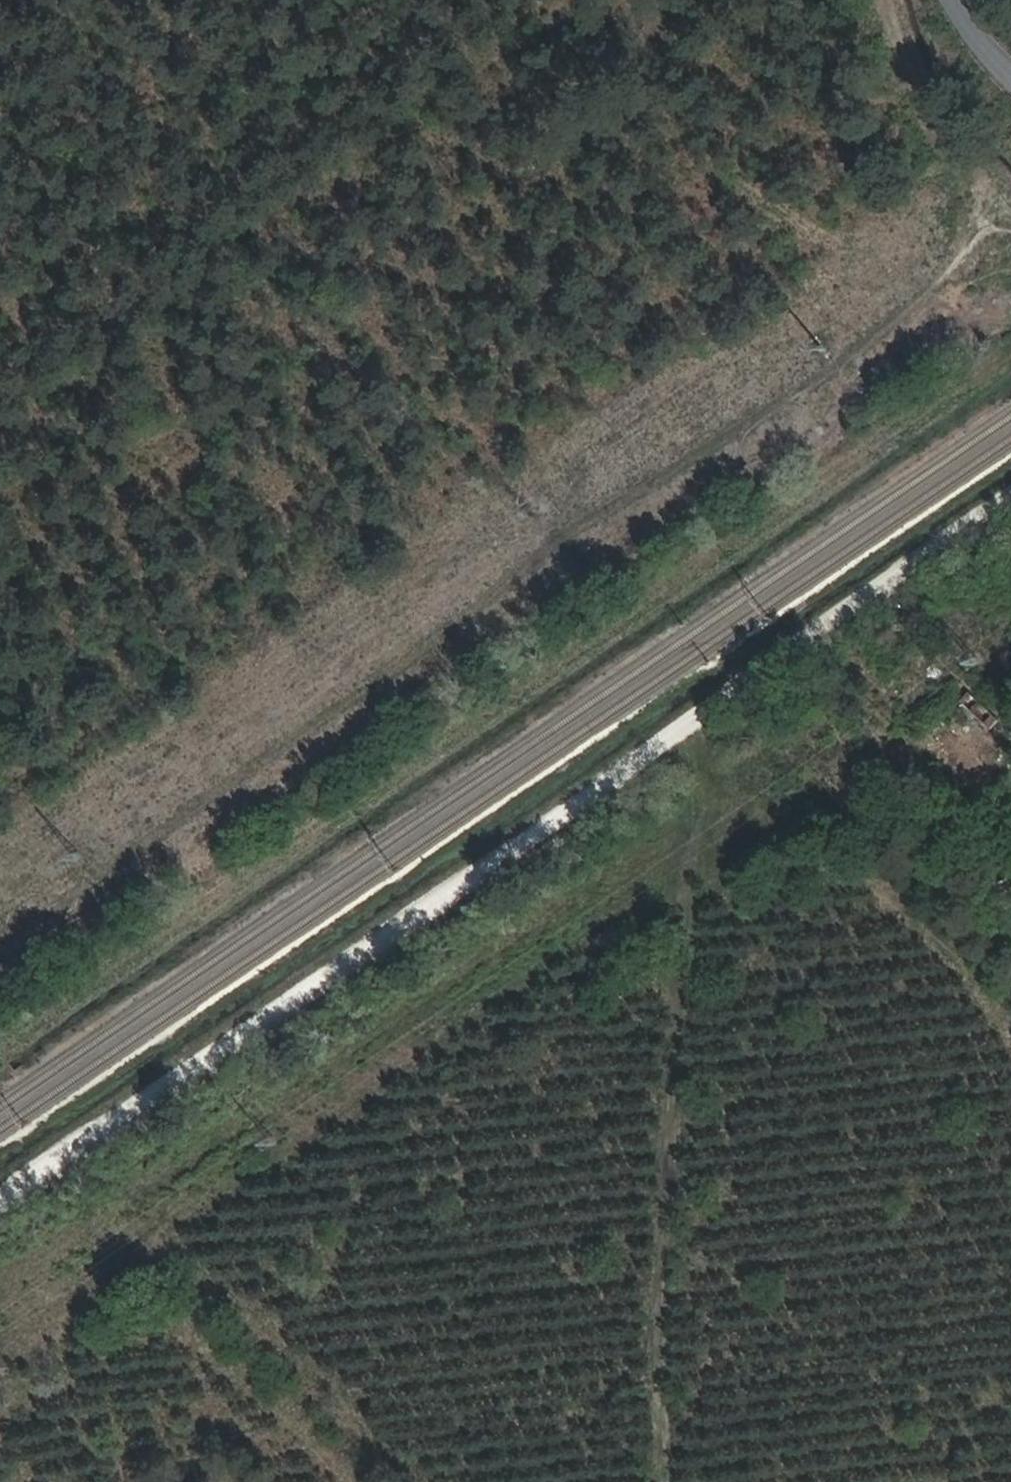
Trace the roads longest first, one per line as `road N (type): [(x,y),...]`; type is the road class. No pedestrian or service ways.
road 1 (track): [(0,1199),(1010,494)]
road 2 (track): [(668,1481),(672,1450),(660,1388),(678,1014),(710,790),(709,757),(686,726)]

